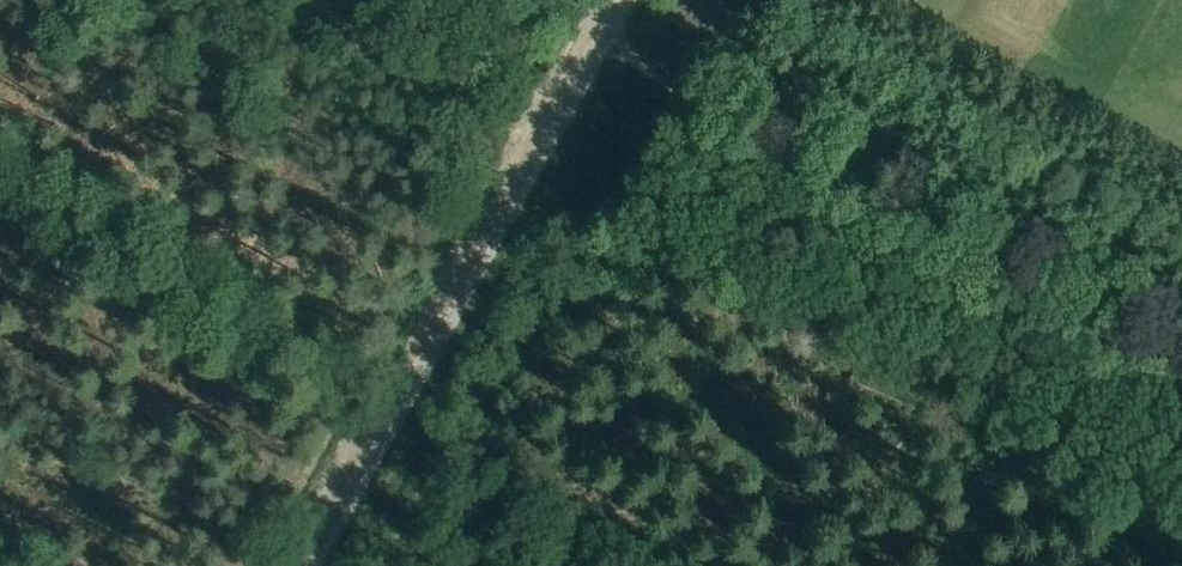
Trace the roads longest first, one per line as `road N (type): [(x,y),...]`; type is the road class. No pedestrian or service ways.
road 1 (track): [(600,29),(1181,352)]
road 2 (track): [(857,565),(831,512),(699,333),(542,164)]
road 3 (track): [(299,565),(527,153)]
road 4 (track): [(305,0),(542,129)]
road 5 (track): [(542,129),(616,0)]

